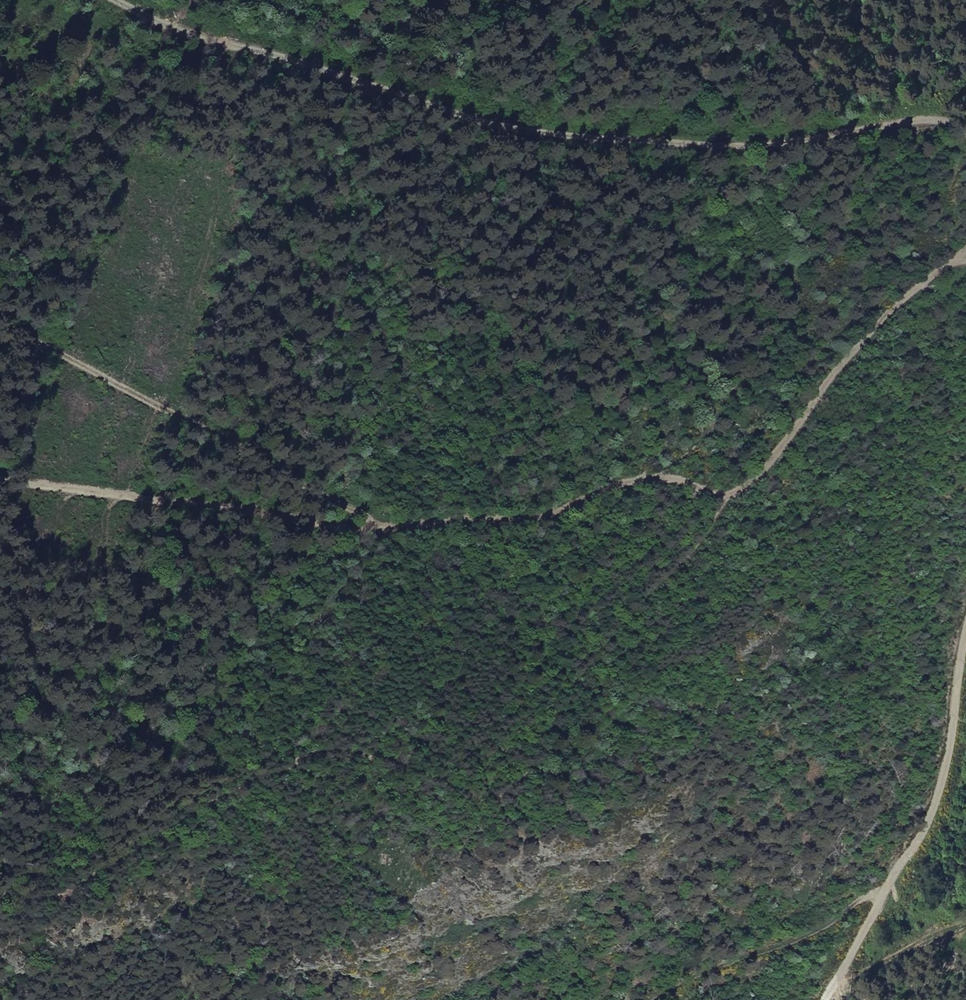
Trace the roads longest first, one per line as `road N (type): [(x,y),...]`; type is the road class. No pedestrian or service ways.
road 1 (track): [(965,249),(914,284),(572,677),(518,793),(476,795),(346,750),(218,799),(77,889),(0,902)]
road 2 (track): [(121,0),(176,27),(304,57),(503,122),(604,135),(812,131),(942,114),(965,125)]
road 3 (track): [(732,498),(681,479),(651,478),(566,511),(377,527),(0,474)]
road 4 (track): [(377,527),(0,315)]
road 5 (track): [(824,999),(942,792),(965,637)]

